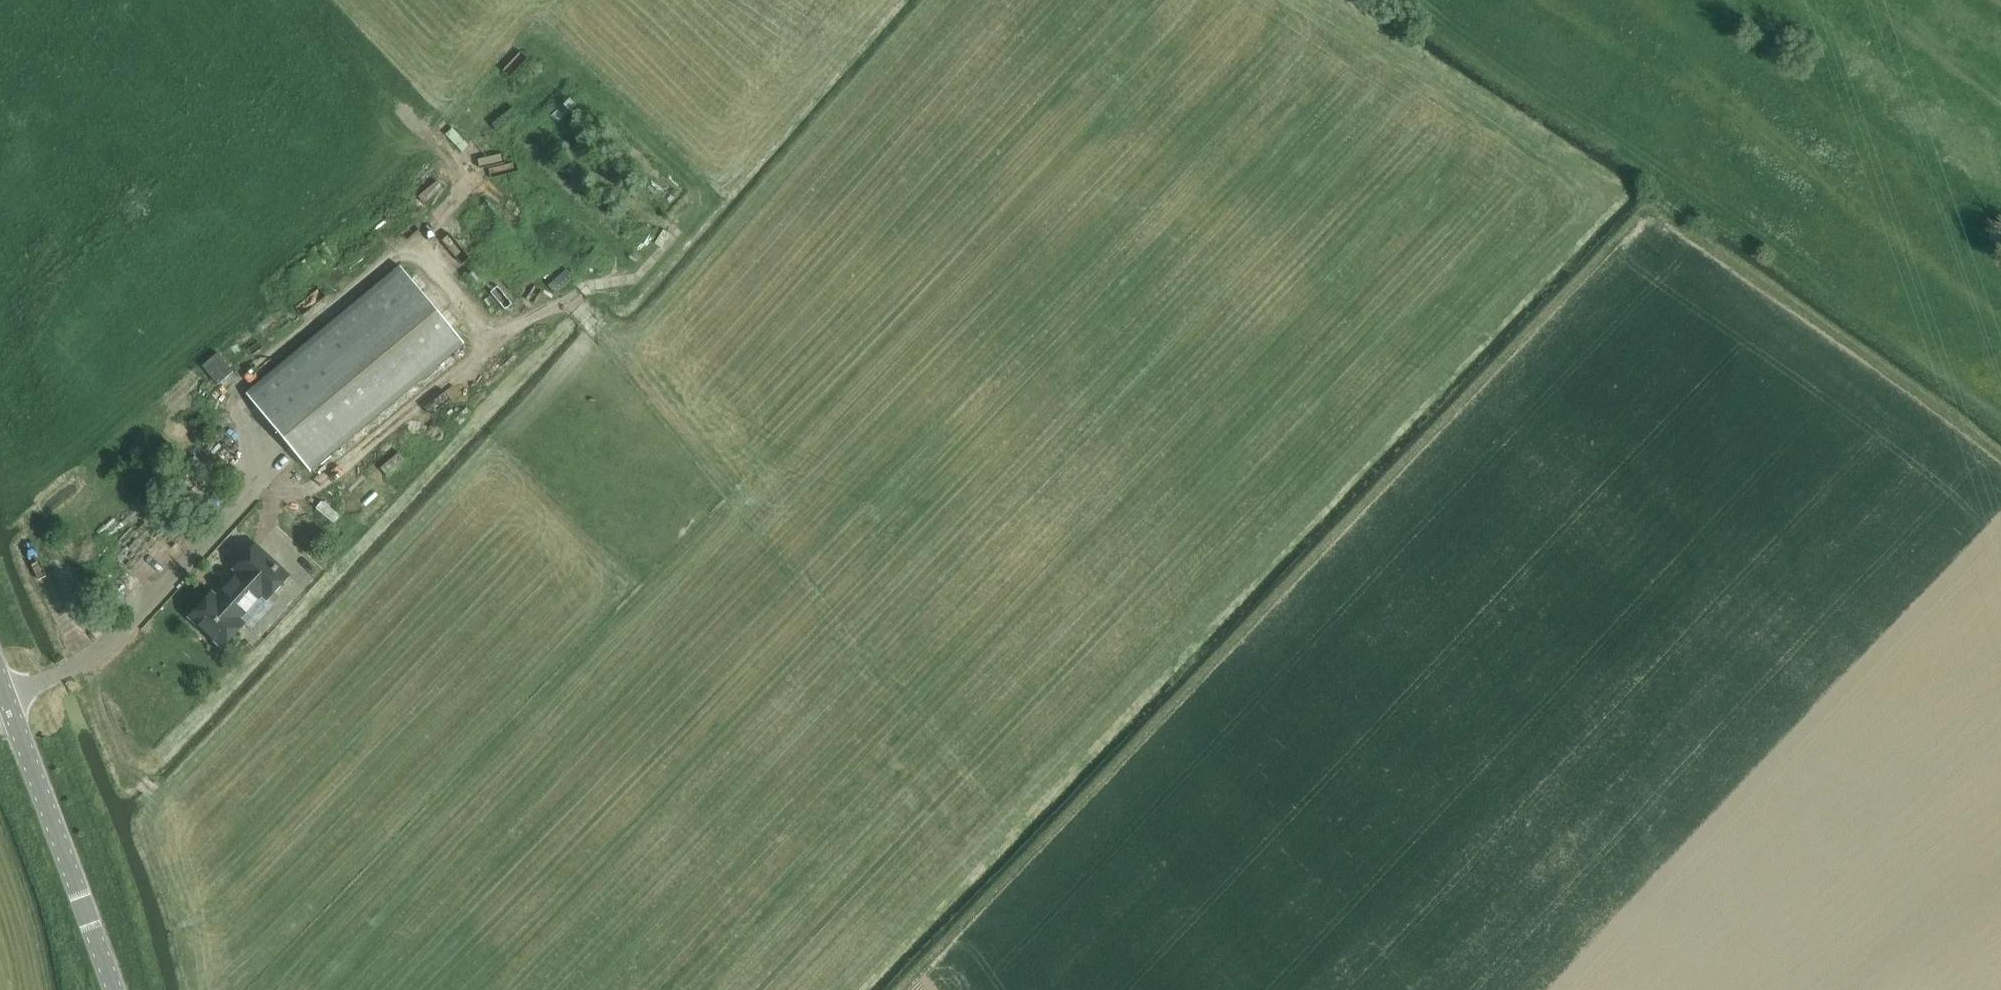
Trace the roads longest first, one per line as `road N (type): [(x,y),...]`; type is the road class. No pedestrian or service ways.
road 1 (unclassified): [(116,989),(0,671)]

